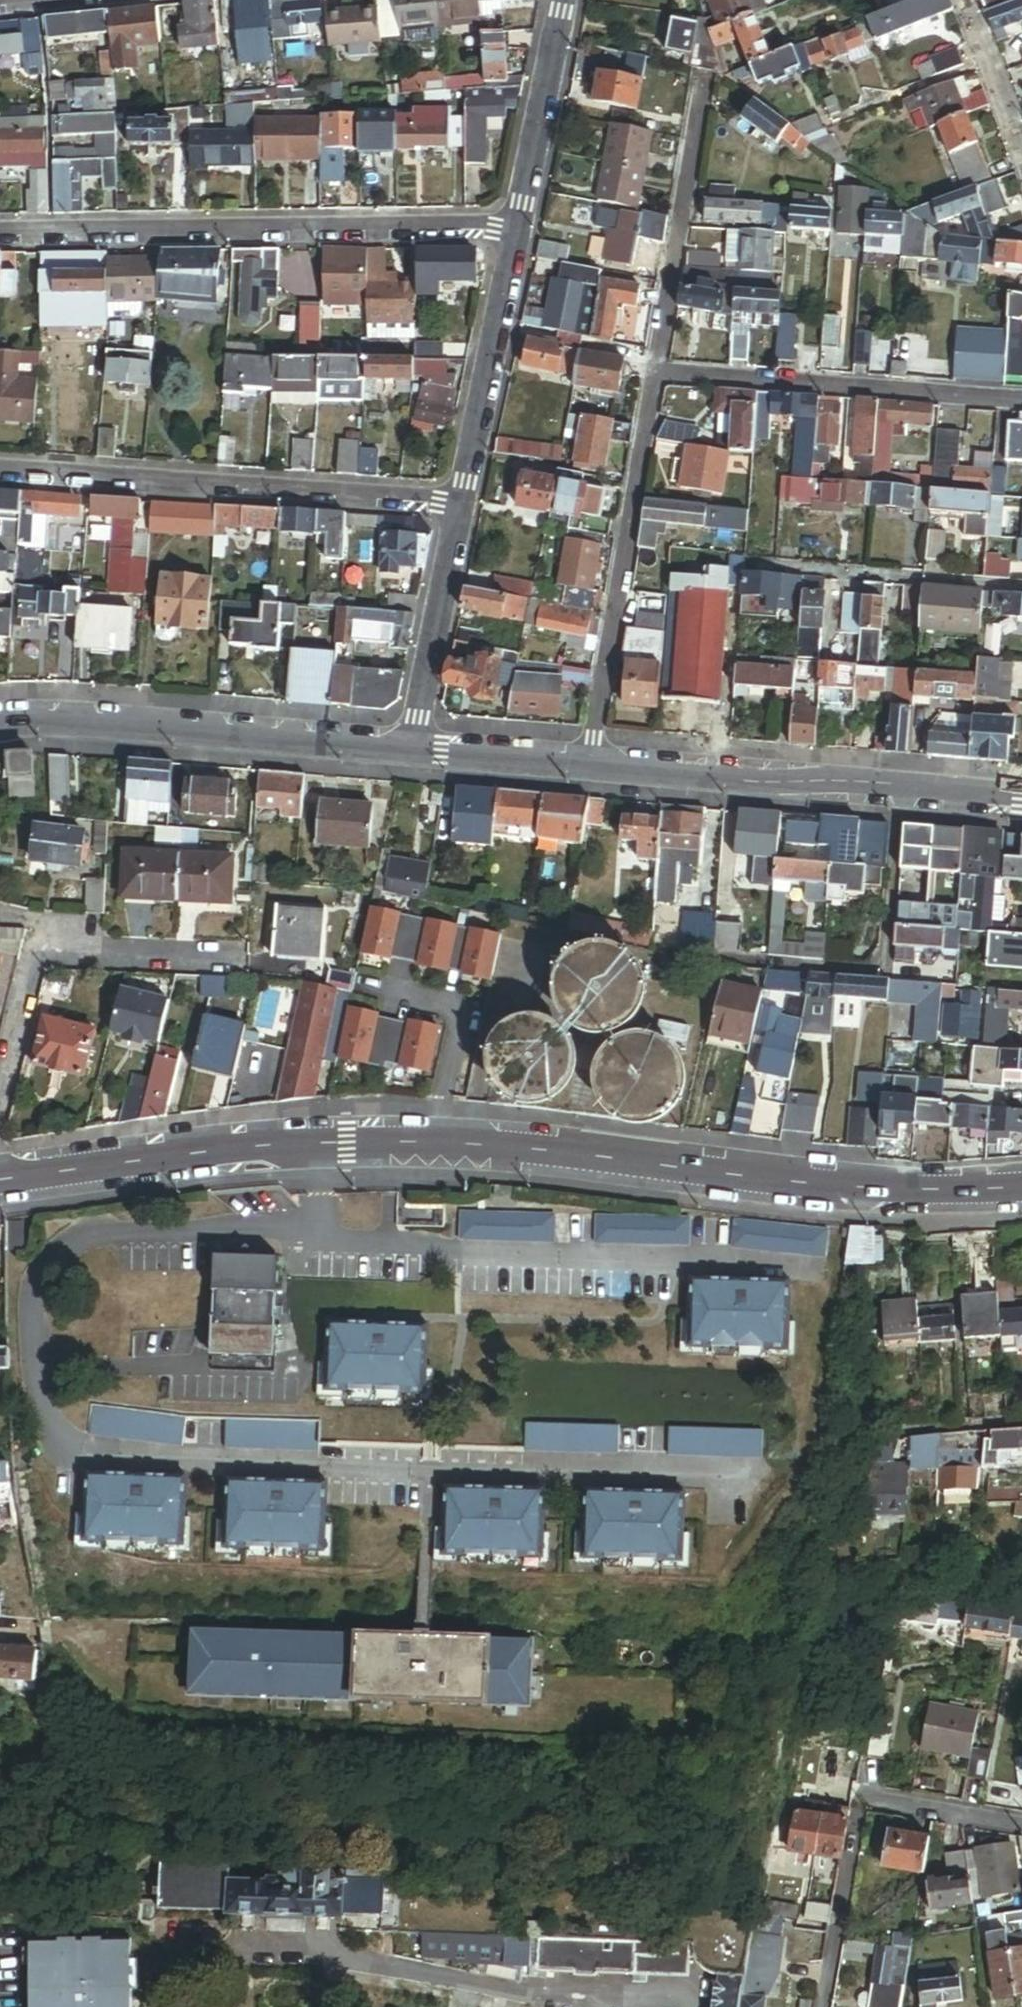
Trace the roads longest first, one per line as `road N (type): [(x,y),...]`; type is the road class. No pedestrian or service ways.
road 1 (tertiary): [(1021,1185),(864,1192),(424,1142),(220,1151),(0,1178)]
road 2 (residential): [(0,236),(515,232)]
road 3 (residential): [(458,508),(0,475)]
road 4 (tertiary): [(1021,799),(586,762)]
road 5 (tertiary): [(408,751),(0,719)]
road 6 (residential): [(656,375),(586,762)]
road 7 (residential): [(1021,404),(656,375)]
road 8 (residential): [(656,375),(702,73)]
road 9 (residential): [(515,232),(458,508)]
road 10 (residential): [(458,508),(408,751)]
road 11 (residential): [(562,0),(515,232)]
road 12 (tertiary): [(586,762),(408,751)]
road 13 (residential): [(966,0),(1021,149)]

